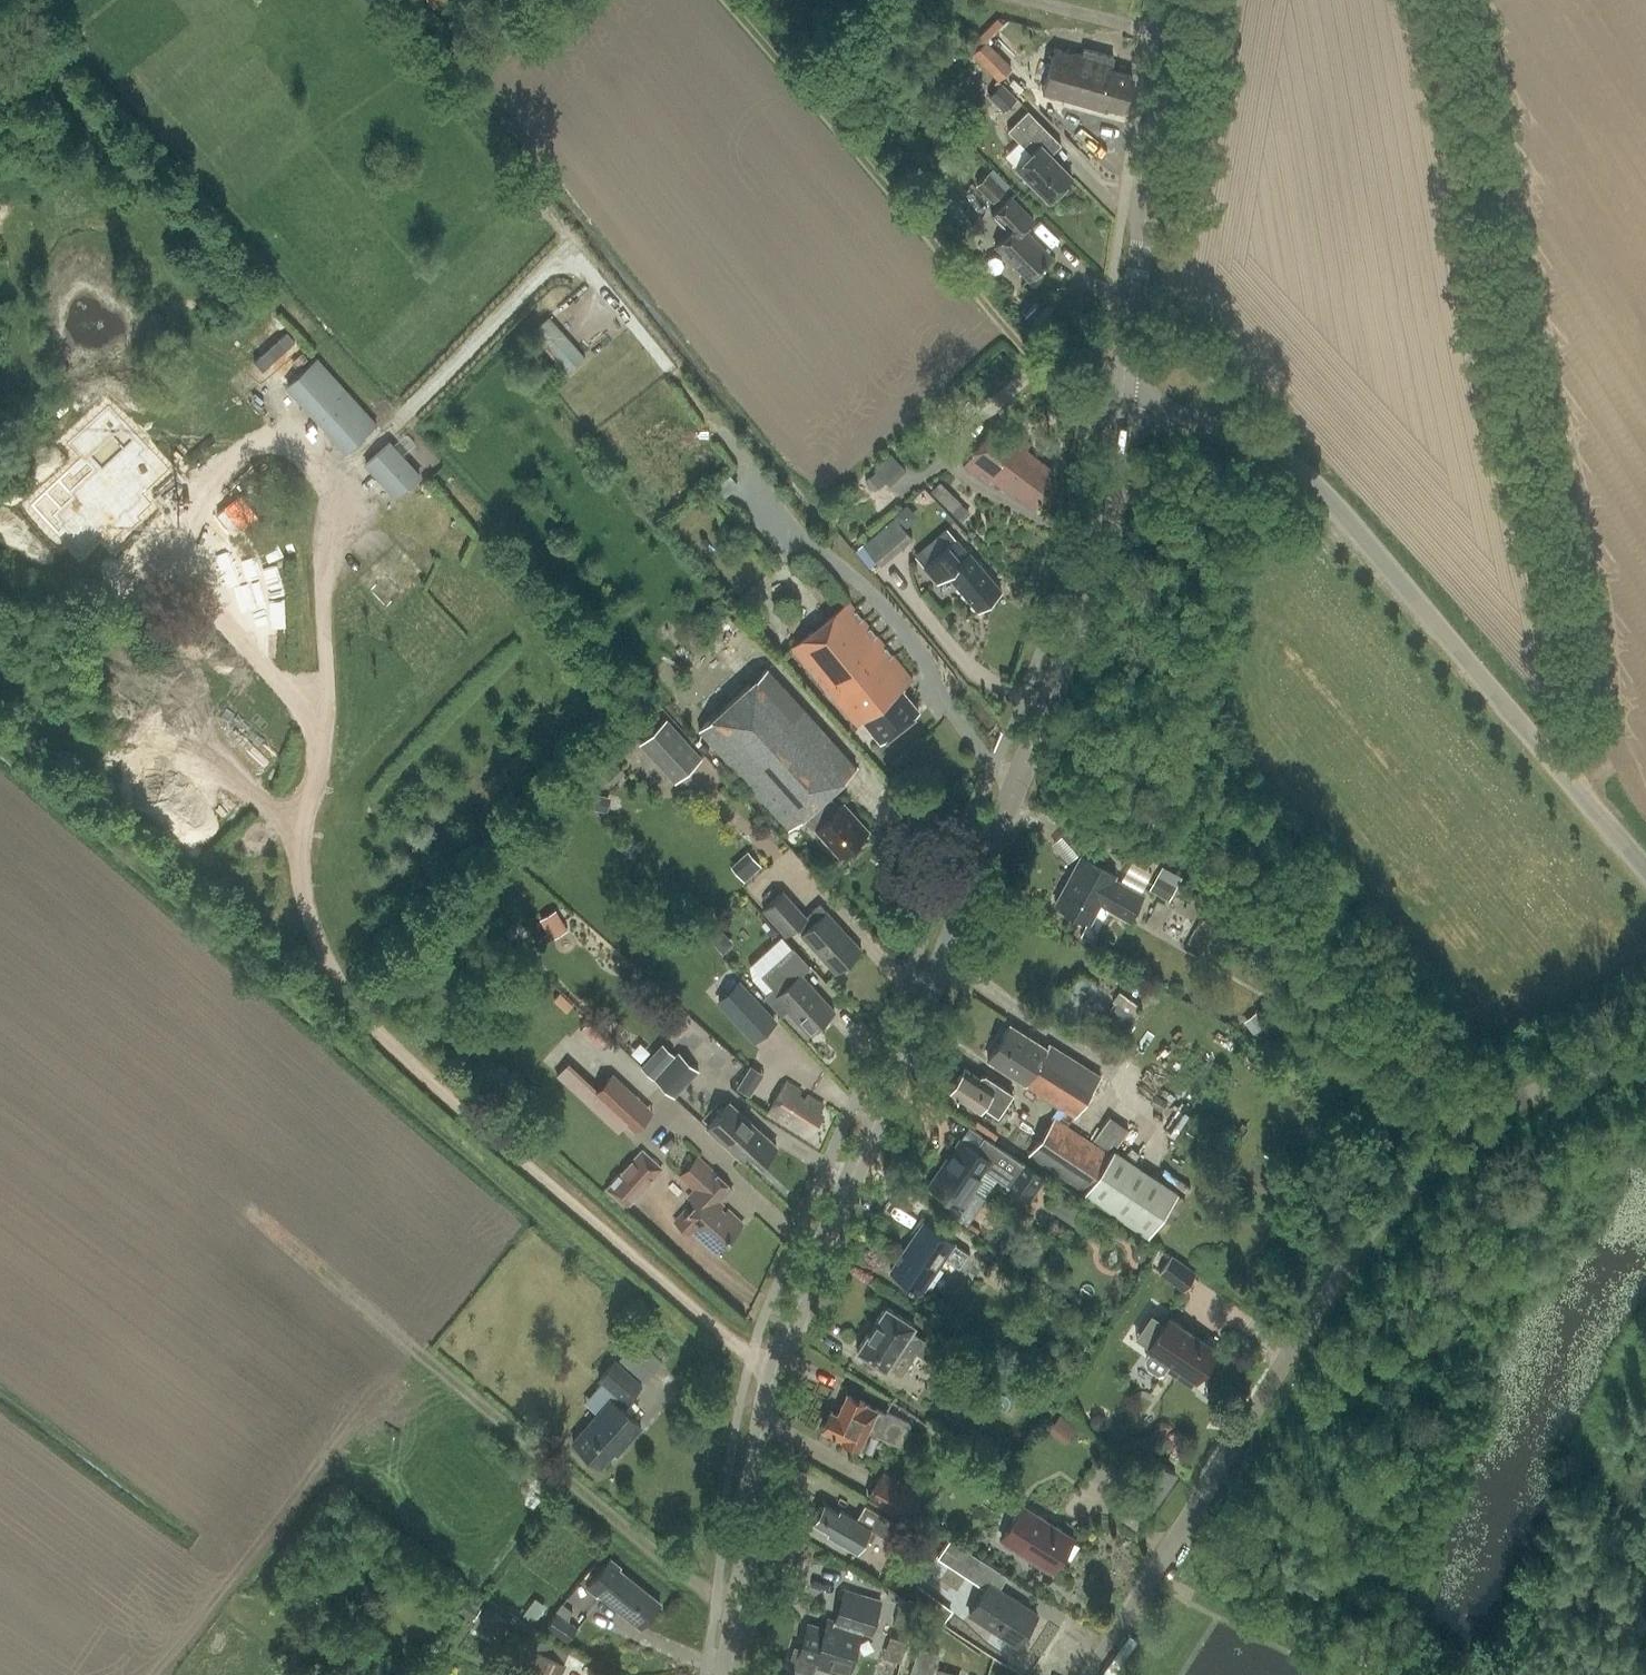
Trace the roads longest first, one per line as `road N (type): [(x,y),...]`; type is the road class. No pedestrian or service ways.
road 1 (tertiary): [(729,1674),(759,1441),(778,1365),(1058,678),(1123,404)]
road 2 (unclassified): [(1645,1054),(1510,1105),(1447,1149),(1392,1204),(1089,1674)]
road 3 (unclassified): [(1123,404),(1239,434),(1301,471),(1645,870)]
road 4 (tertiary): [(1123,404),(1180,0)]
road 5 (track): [(1156,16),(1081,14),(1026,0)]

